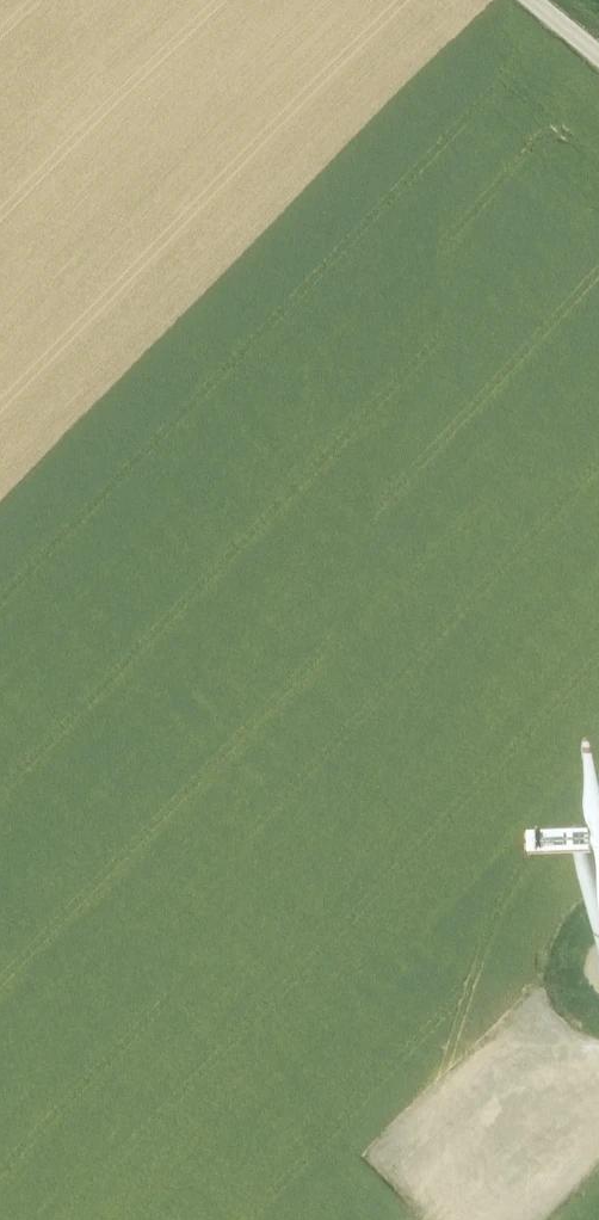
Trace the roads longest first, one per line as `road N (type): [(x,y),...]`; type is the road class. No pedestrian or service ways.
road 1 (track): [(401,0),(598,181)]

